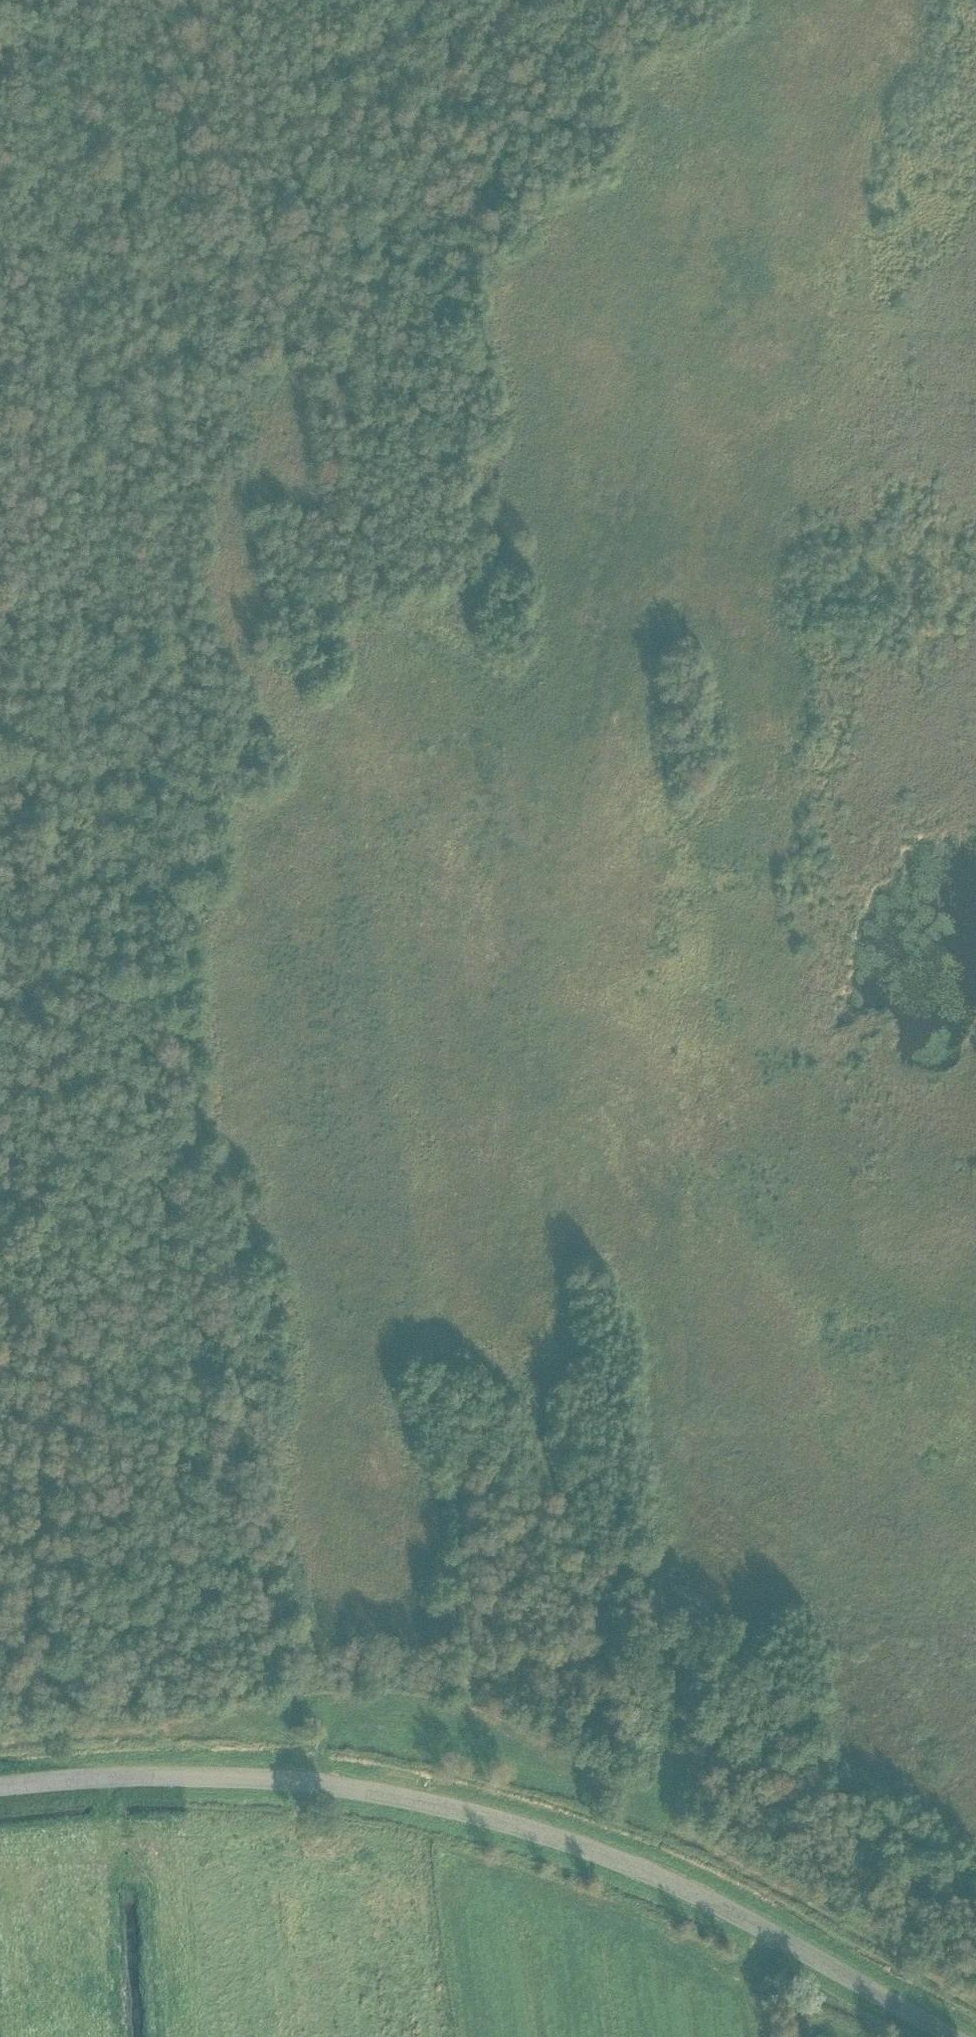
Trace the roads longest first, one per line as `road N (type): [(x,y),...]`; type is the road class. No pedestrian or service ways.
road 1 (tertiary): [(956,2036),(749,1918),(638,1866),(510,1824),(356,1789),(194,1777),(0,1789)]

